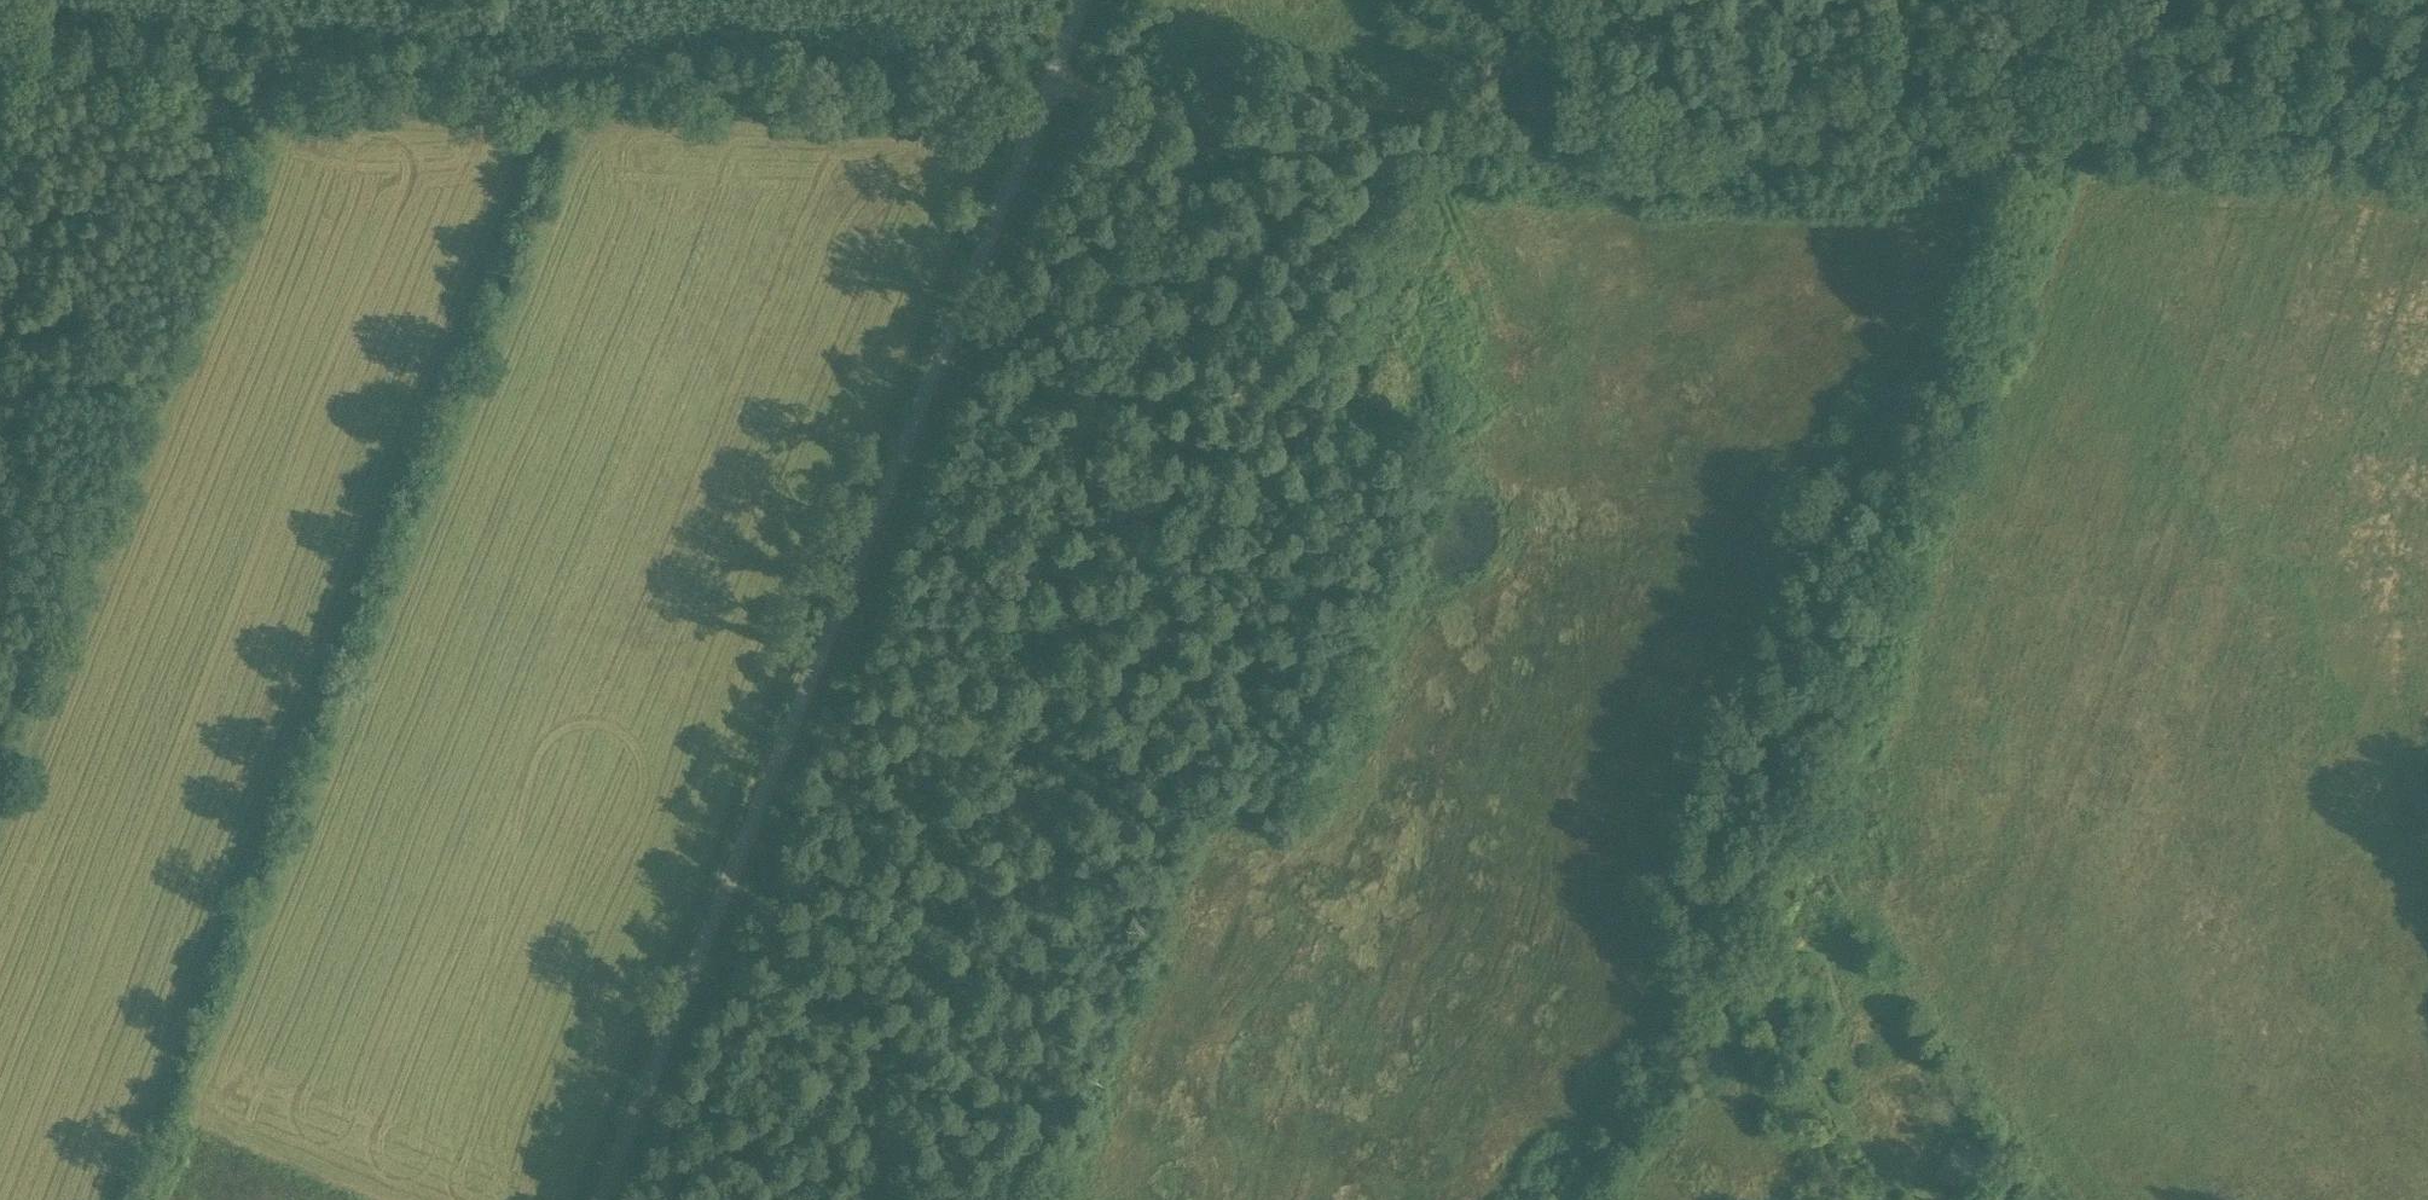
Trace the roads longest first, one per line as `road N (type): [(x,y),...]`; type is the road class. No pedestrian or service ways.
road 1 (track): [(0,59),(1026,89),(2427,144)]
road 2 (unclassified): [(593,1199),(1060,0)]

